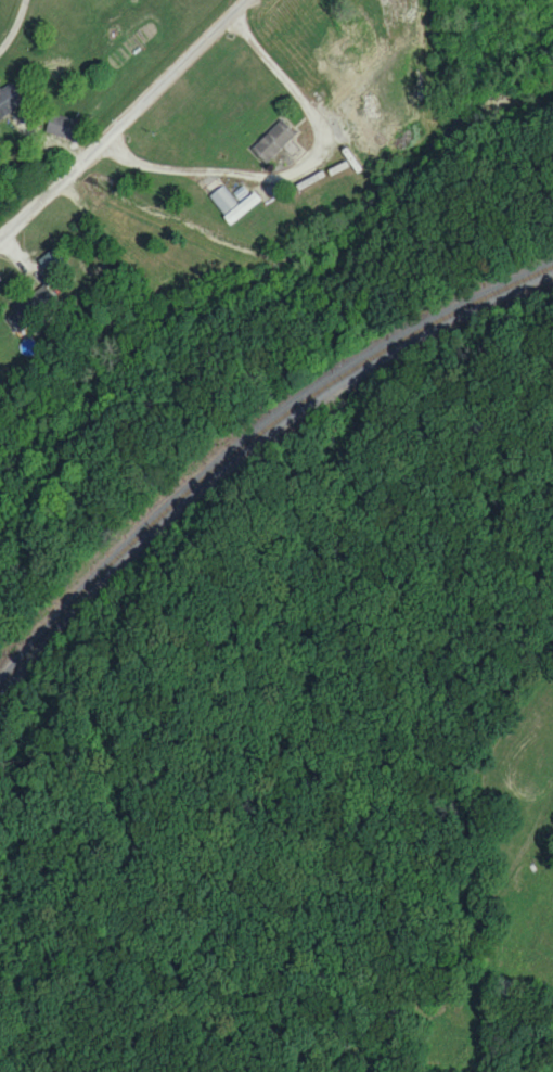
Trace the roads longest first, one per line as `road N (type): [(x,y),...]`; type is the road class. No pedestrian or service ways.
road 1 (residential): [(0,237),(245,0)]

